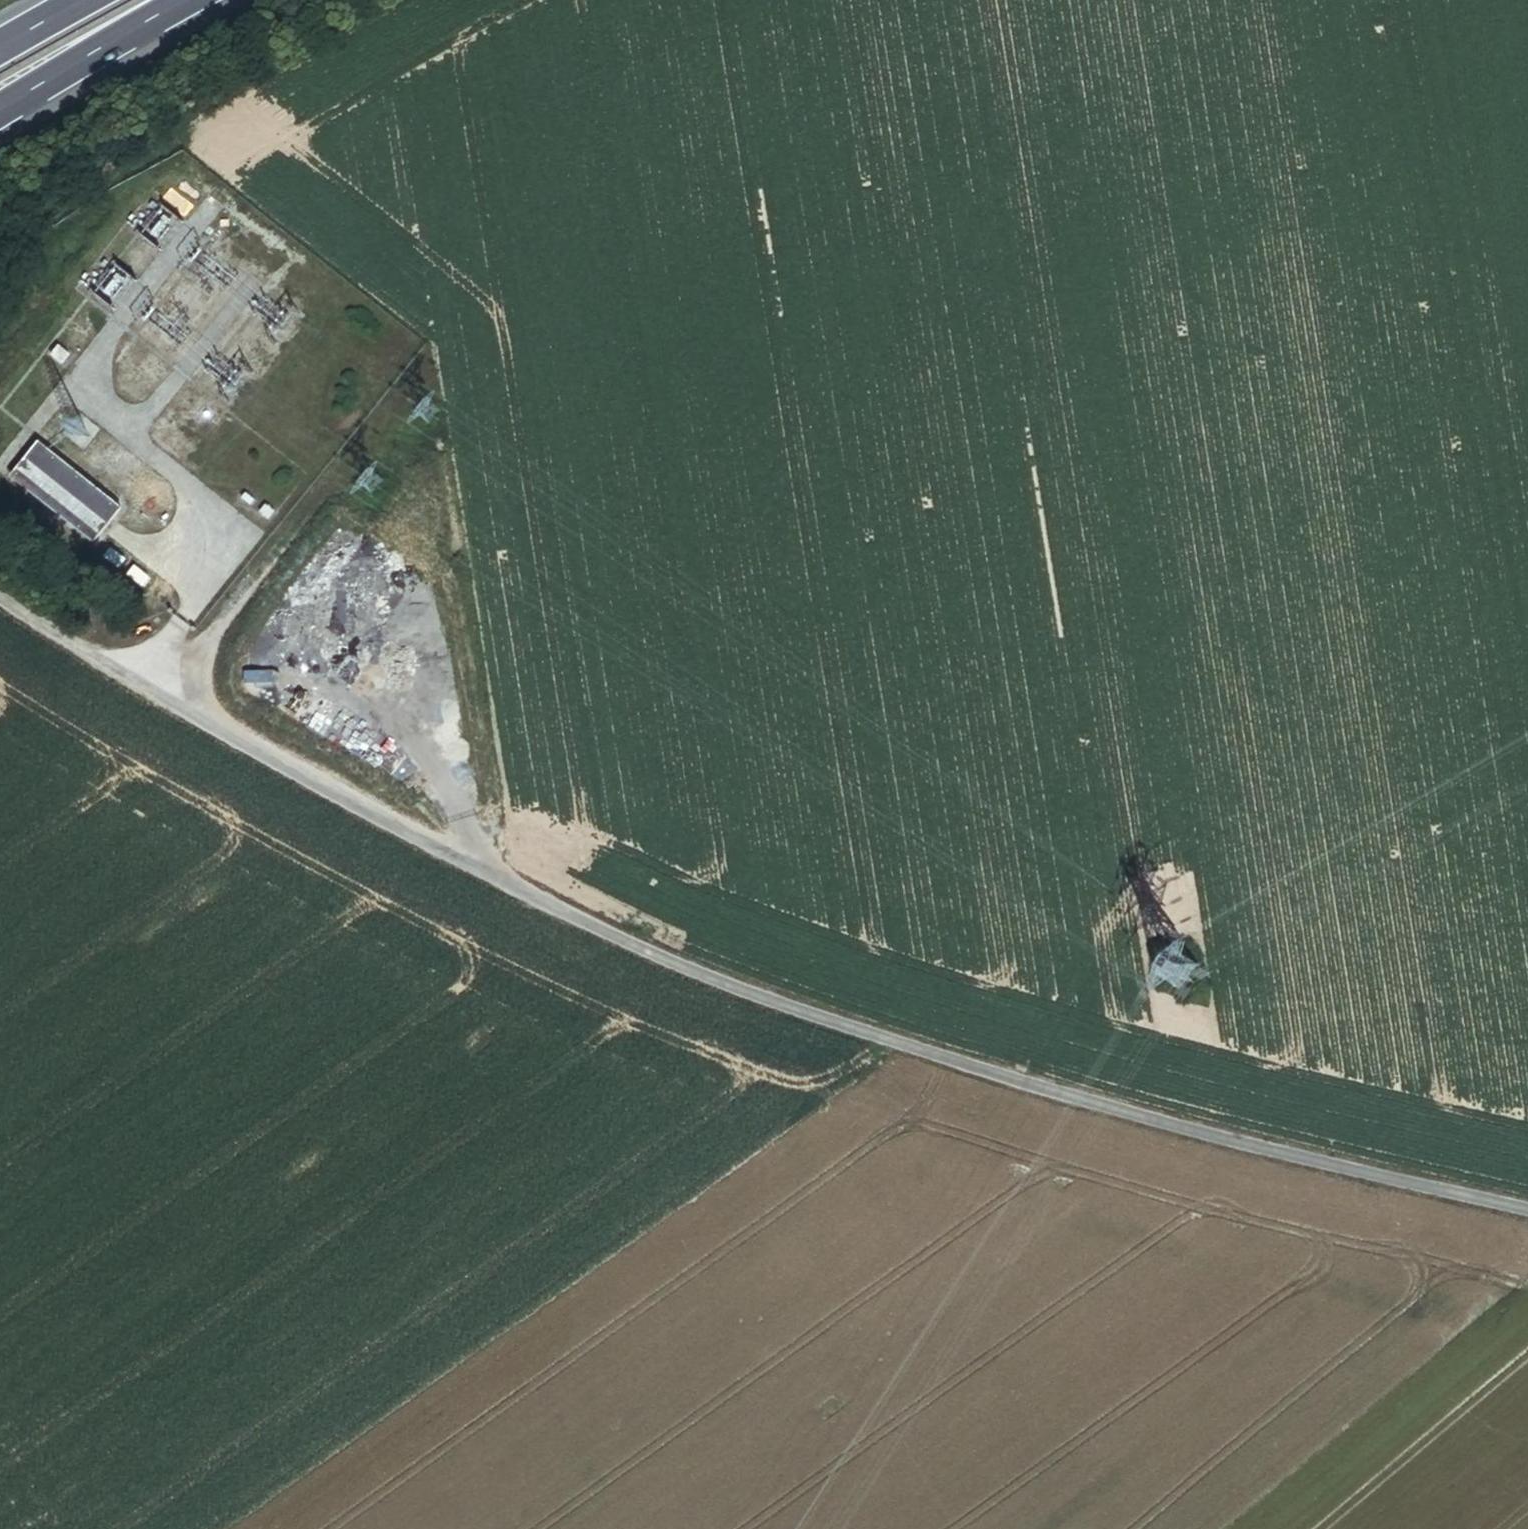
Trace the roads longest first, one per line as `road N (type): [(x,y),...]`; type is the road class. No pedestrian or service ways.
road 1 (unclassified): [(1527,1208),(1068,1100),(663,962),(503,884),(146,677)]
road 2 (trunk): [(0,110),(182,0)]
road 3 (unclassified): [(146,677),(0,585)]

